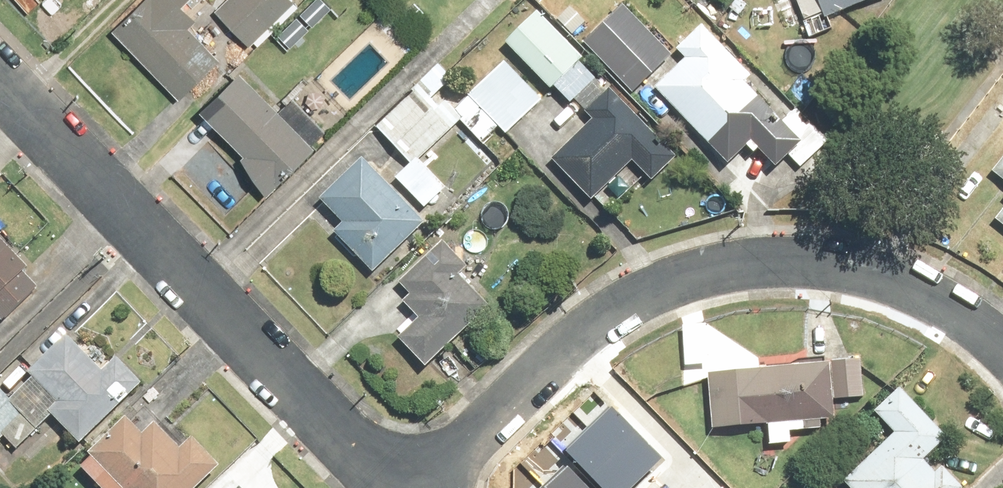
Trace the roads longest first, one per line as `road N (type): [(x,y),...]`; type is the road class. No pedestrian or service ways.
road 1 (residential): [(400,487),(571,338),(637,293),(714,268),(782,262),(868,270),(939,301),(1002,346)]
road 2 (residential): [(0,88),(392,487)]

